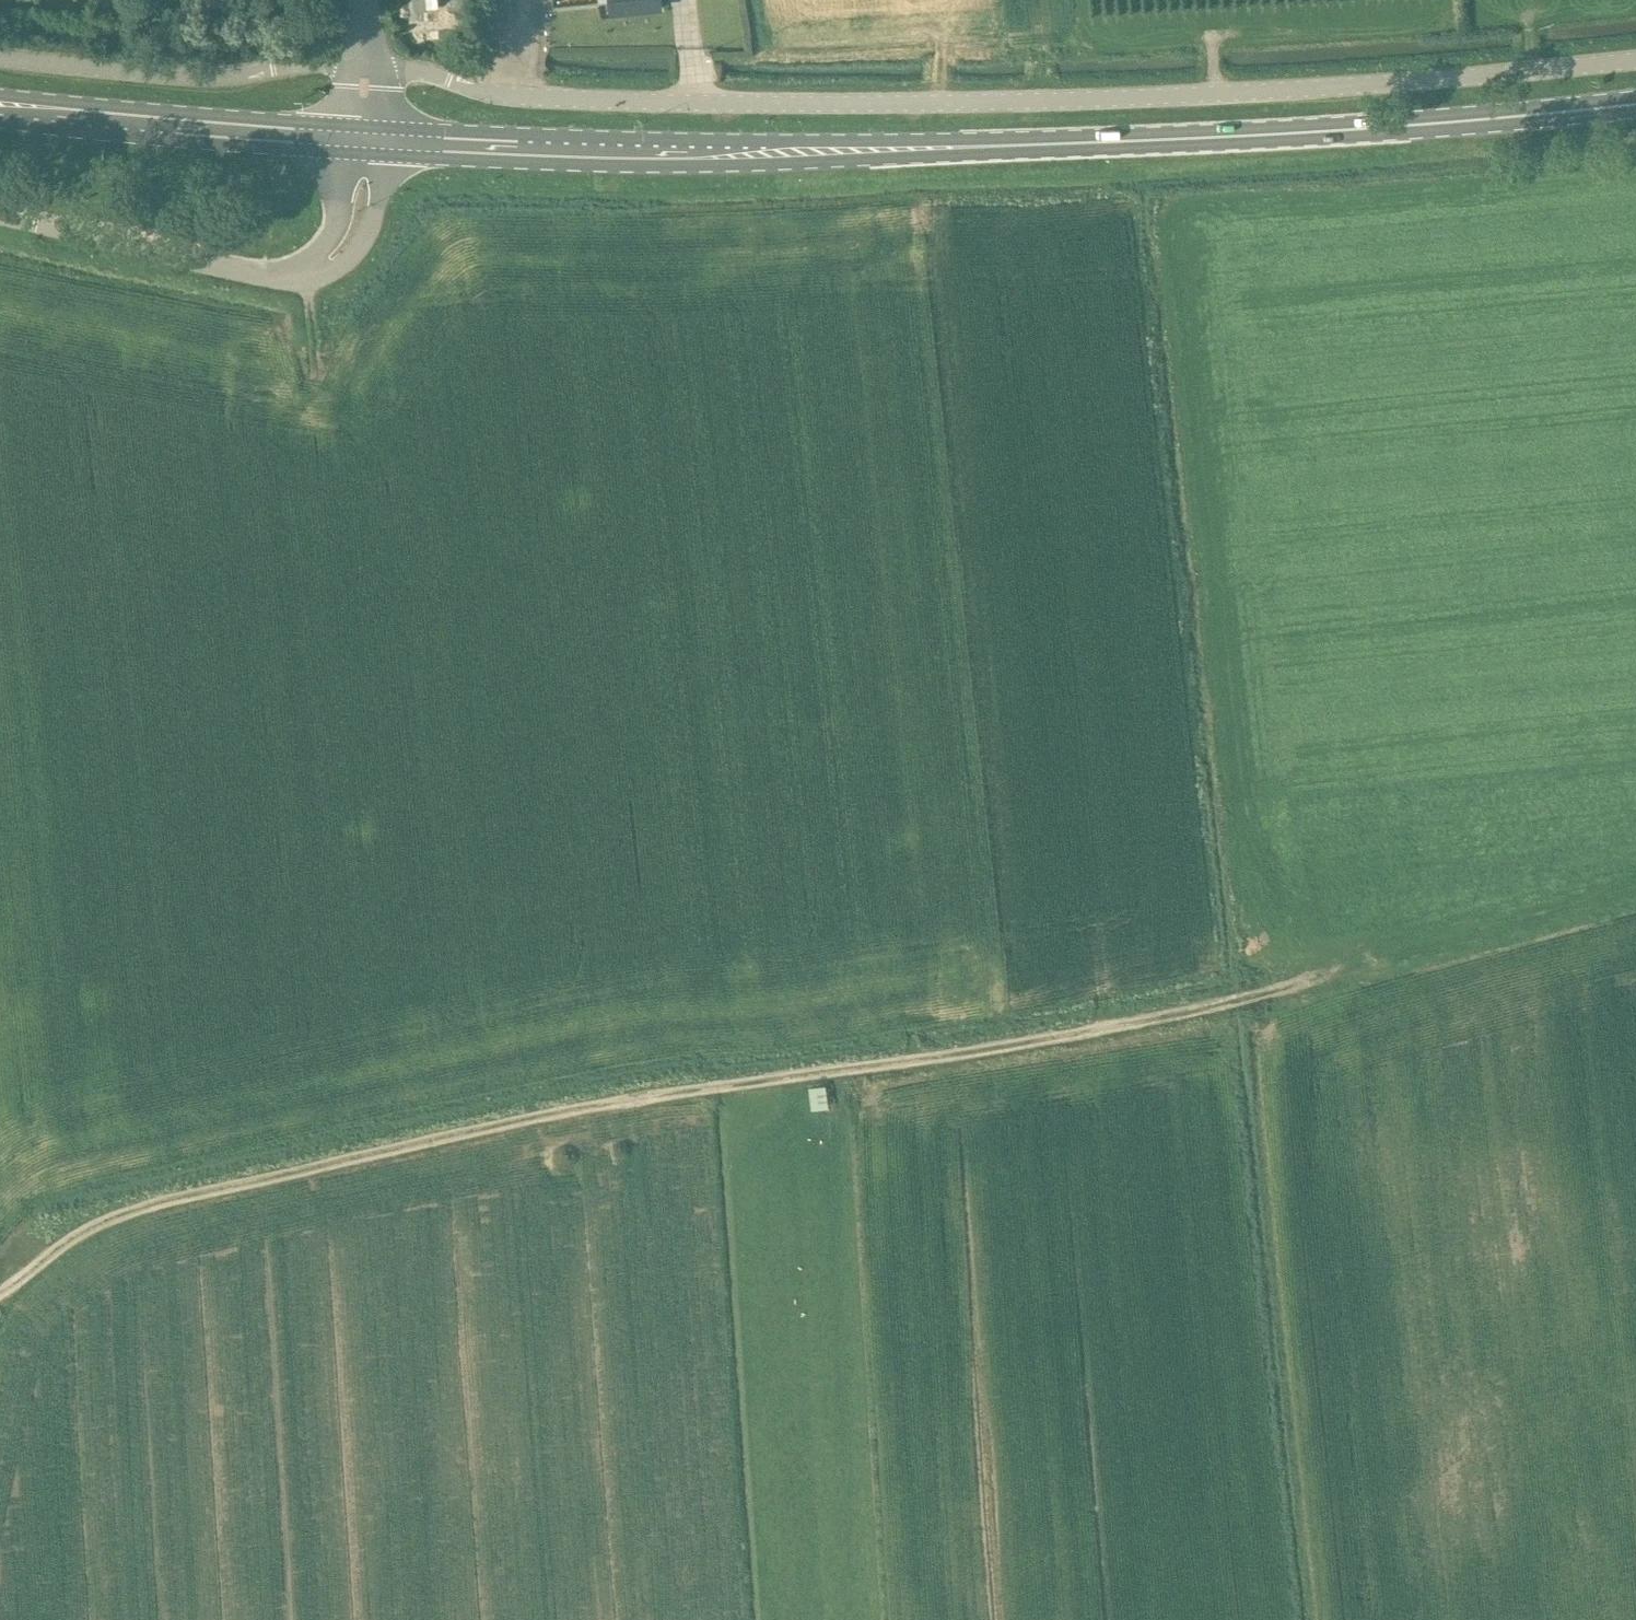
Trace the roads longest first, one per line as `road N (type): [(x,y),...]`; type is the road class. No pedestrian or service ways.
road 1 (track): [(0,1292),(102,1222),(141,1207),(578,1111),(973,1054),(1243,999)]
road 2 (unclassified): [(365,65),(507,96),(995,105),(1356,87),(1635,58)]
road 3 (primary): [(385,140),(572,152),(999,150),(1635,104)]
road 4 (unclassified): [(365,65),(294,63),(225,78),(0,58)]
road 5 (primary): [(0,106),(341,138)]
road 6 (unclassified): [(0,216),(246,272),(300,271)]
road 7 (unclassified): [(300,271),(335,269),(362,243),(380,196),(385,140)]
road 8 (unclassified): [(341,138),(333,234),(300,271)]

